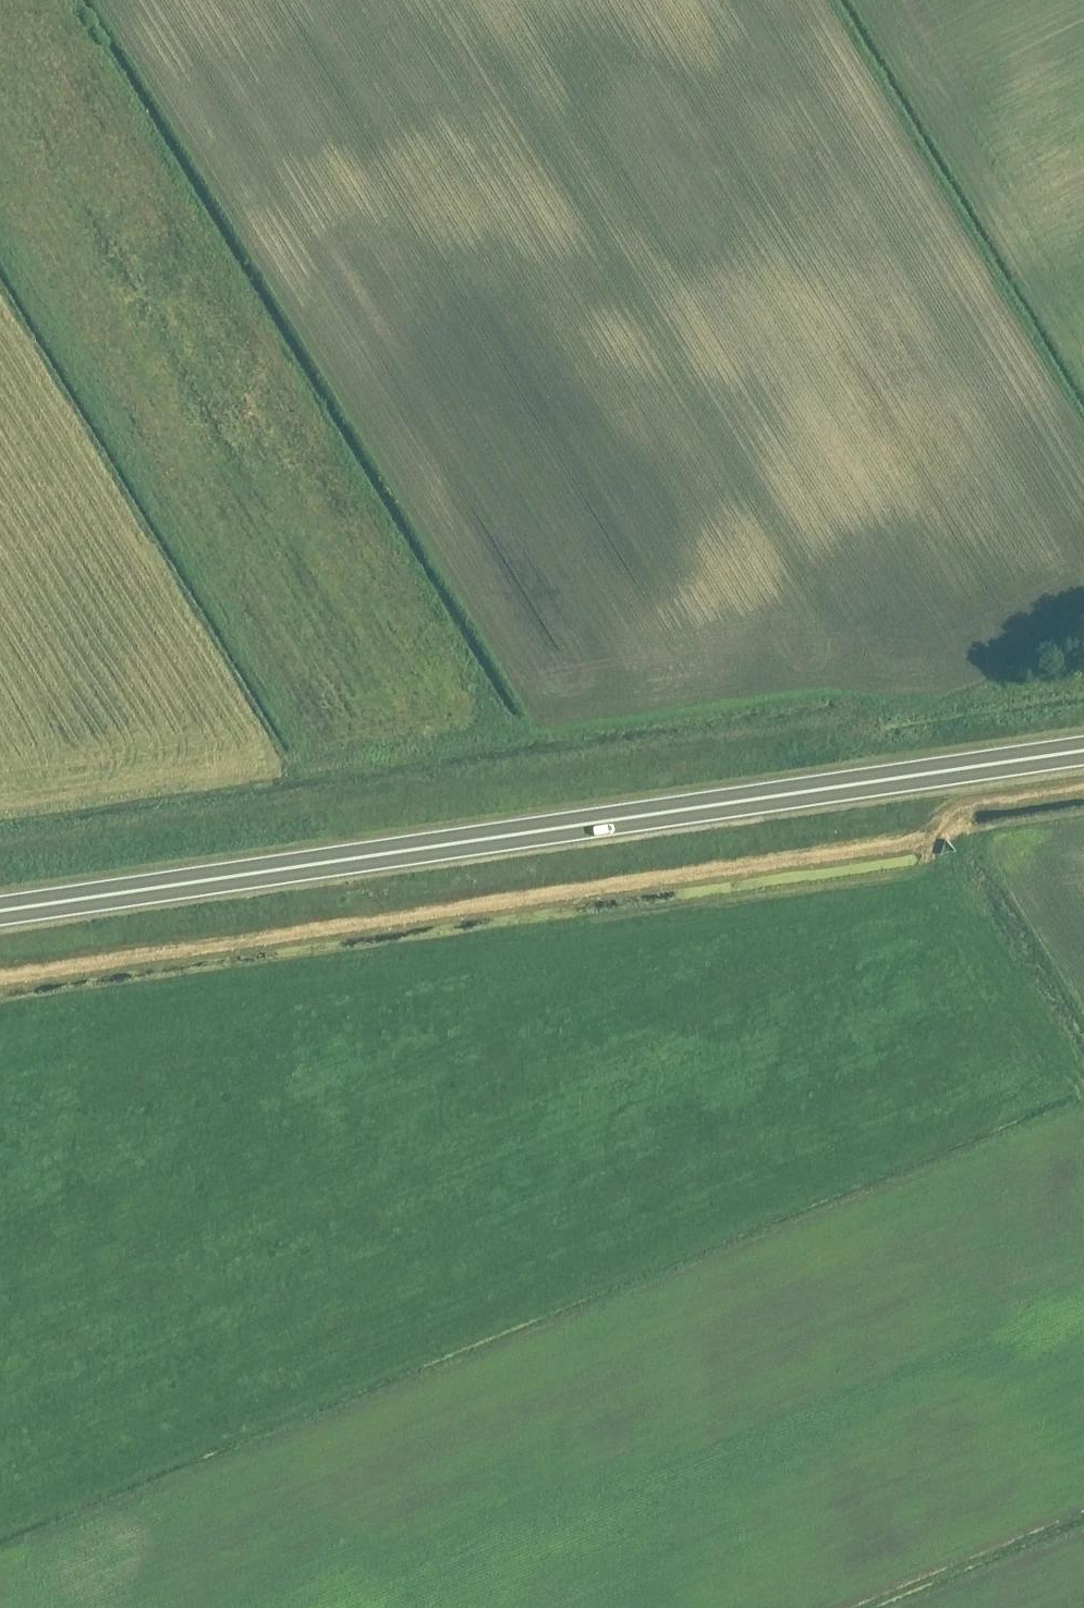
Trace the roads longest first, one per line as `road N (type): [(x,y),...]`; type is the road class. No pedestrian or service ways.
road 1 (trunk): [(0,914),(1083,752)]

